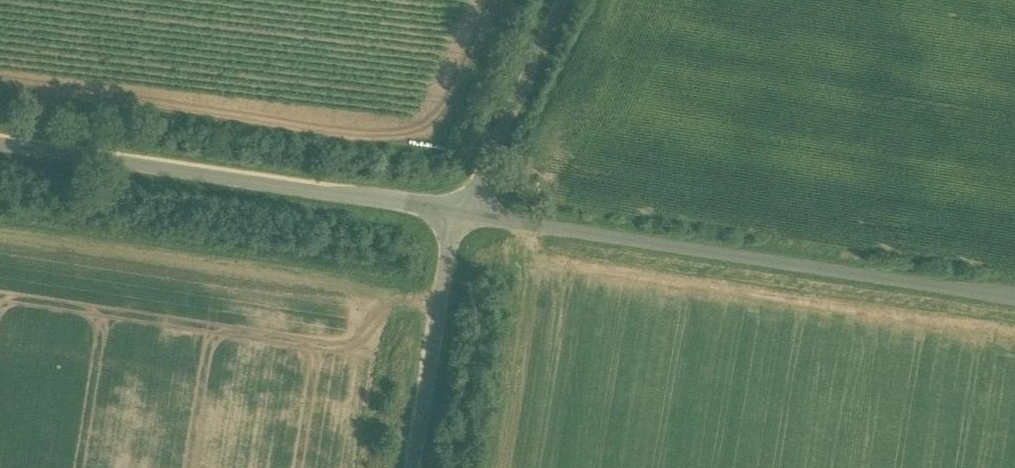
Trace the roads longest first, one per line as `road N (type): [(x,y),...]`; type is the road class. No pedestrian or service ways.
road 1 (unclassified): [(454,216),(1014,301)]
road 2 (unclassified): [(0,149),(454,216)]
road 3 (unclassified): [(413,467),(454,216)]
road 4 (unclassified): [(454,216),(558,0)]

